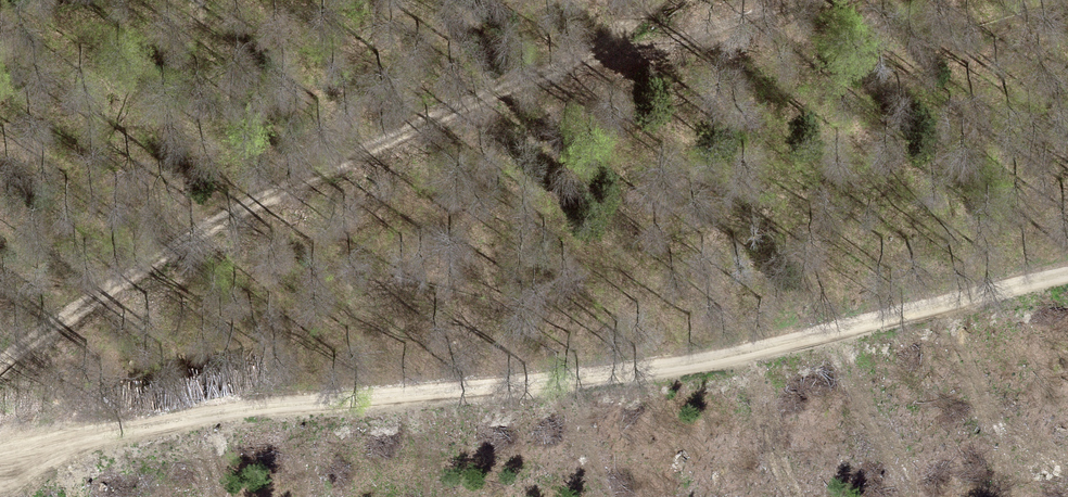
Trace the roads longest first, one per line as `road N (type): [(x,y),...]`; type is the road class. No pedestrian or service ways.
road 1 (track): [(1067,281),(689,372),(480,389),(95,436),(0,456)]
road 2 (track): [(611,54),(345,157),(247,206),(29,344),(0,373)]
road 3 (track): [(822,0),(611,54),(662,0)]

